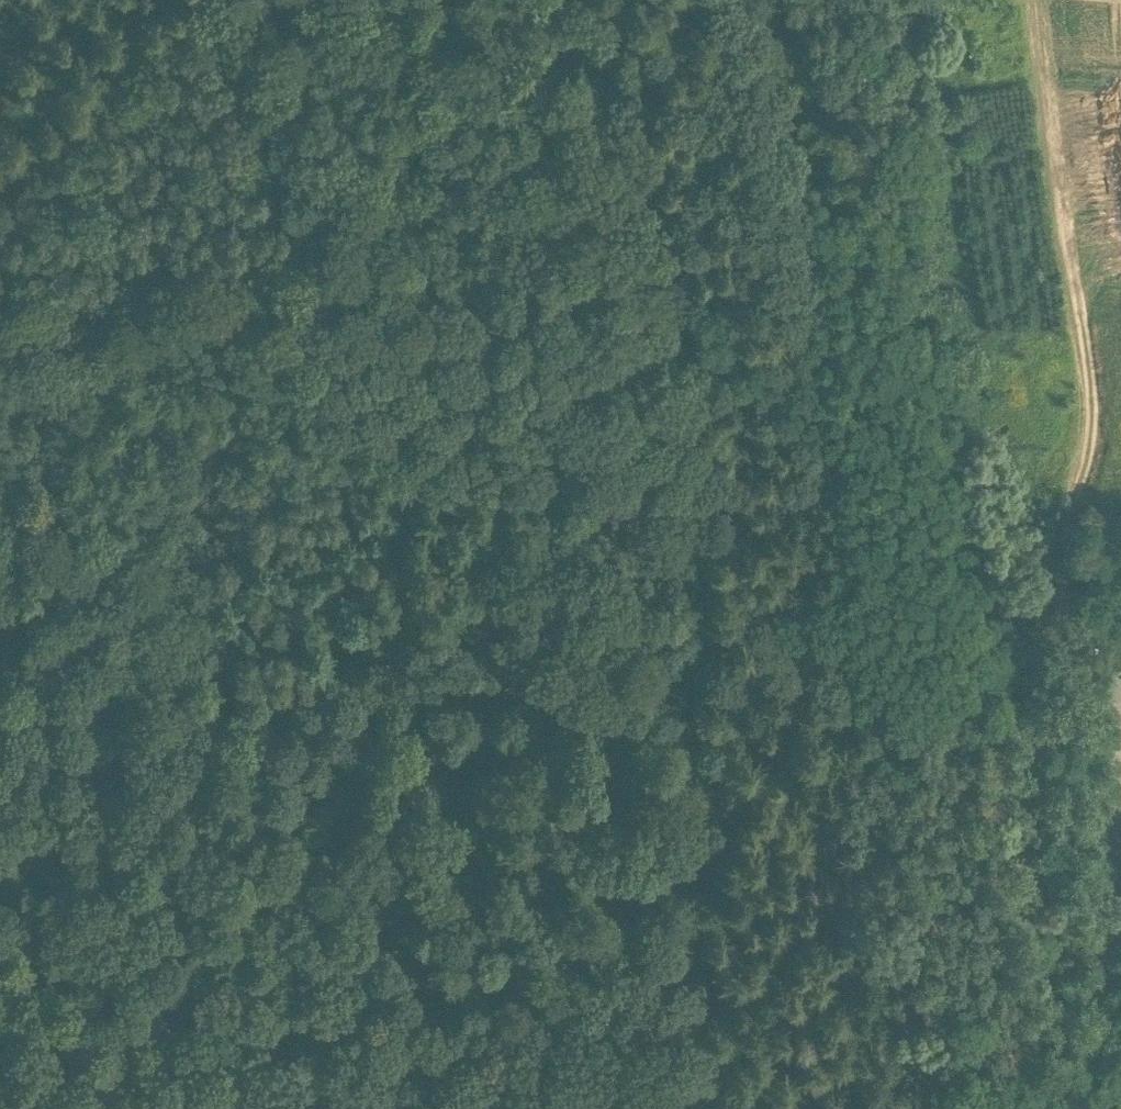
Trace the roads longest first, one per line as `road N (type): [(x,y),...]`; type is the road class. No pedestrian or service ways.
road 1 (track): [(577,0),(662,203),(677,275),(679,500),(694,576),(686,820),(697,1108)]
road 2 (track): [(1063,1052),(1051,1034),(1042,894),(994,588),(1009,532),(1071,407),(1081,354),(1043,0)]

